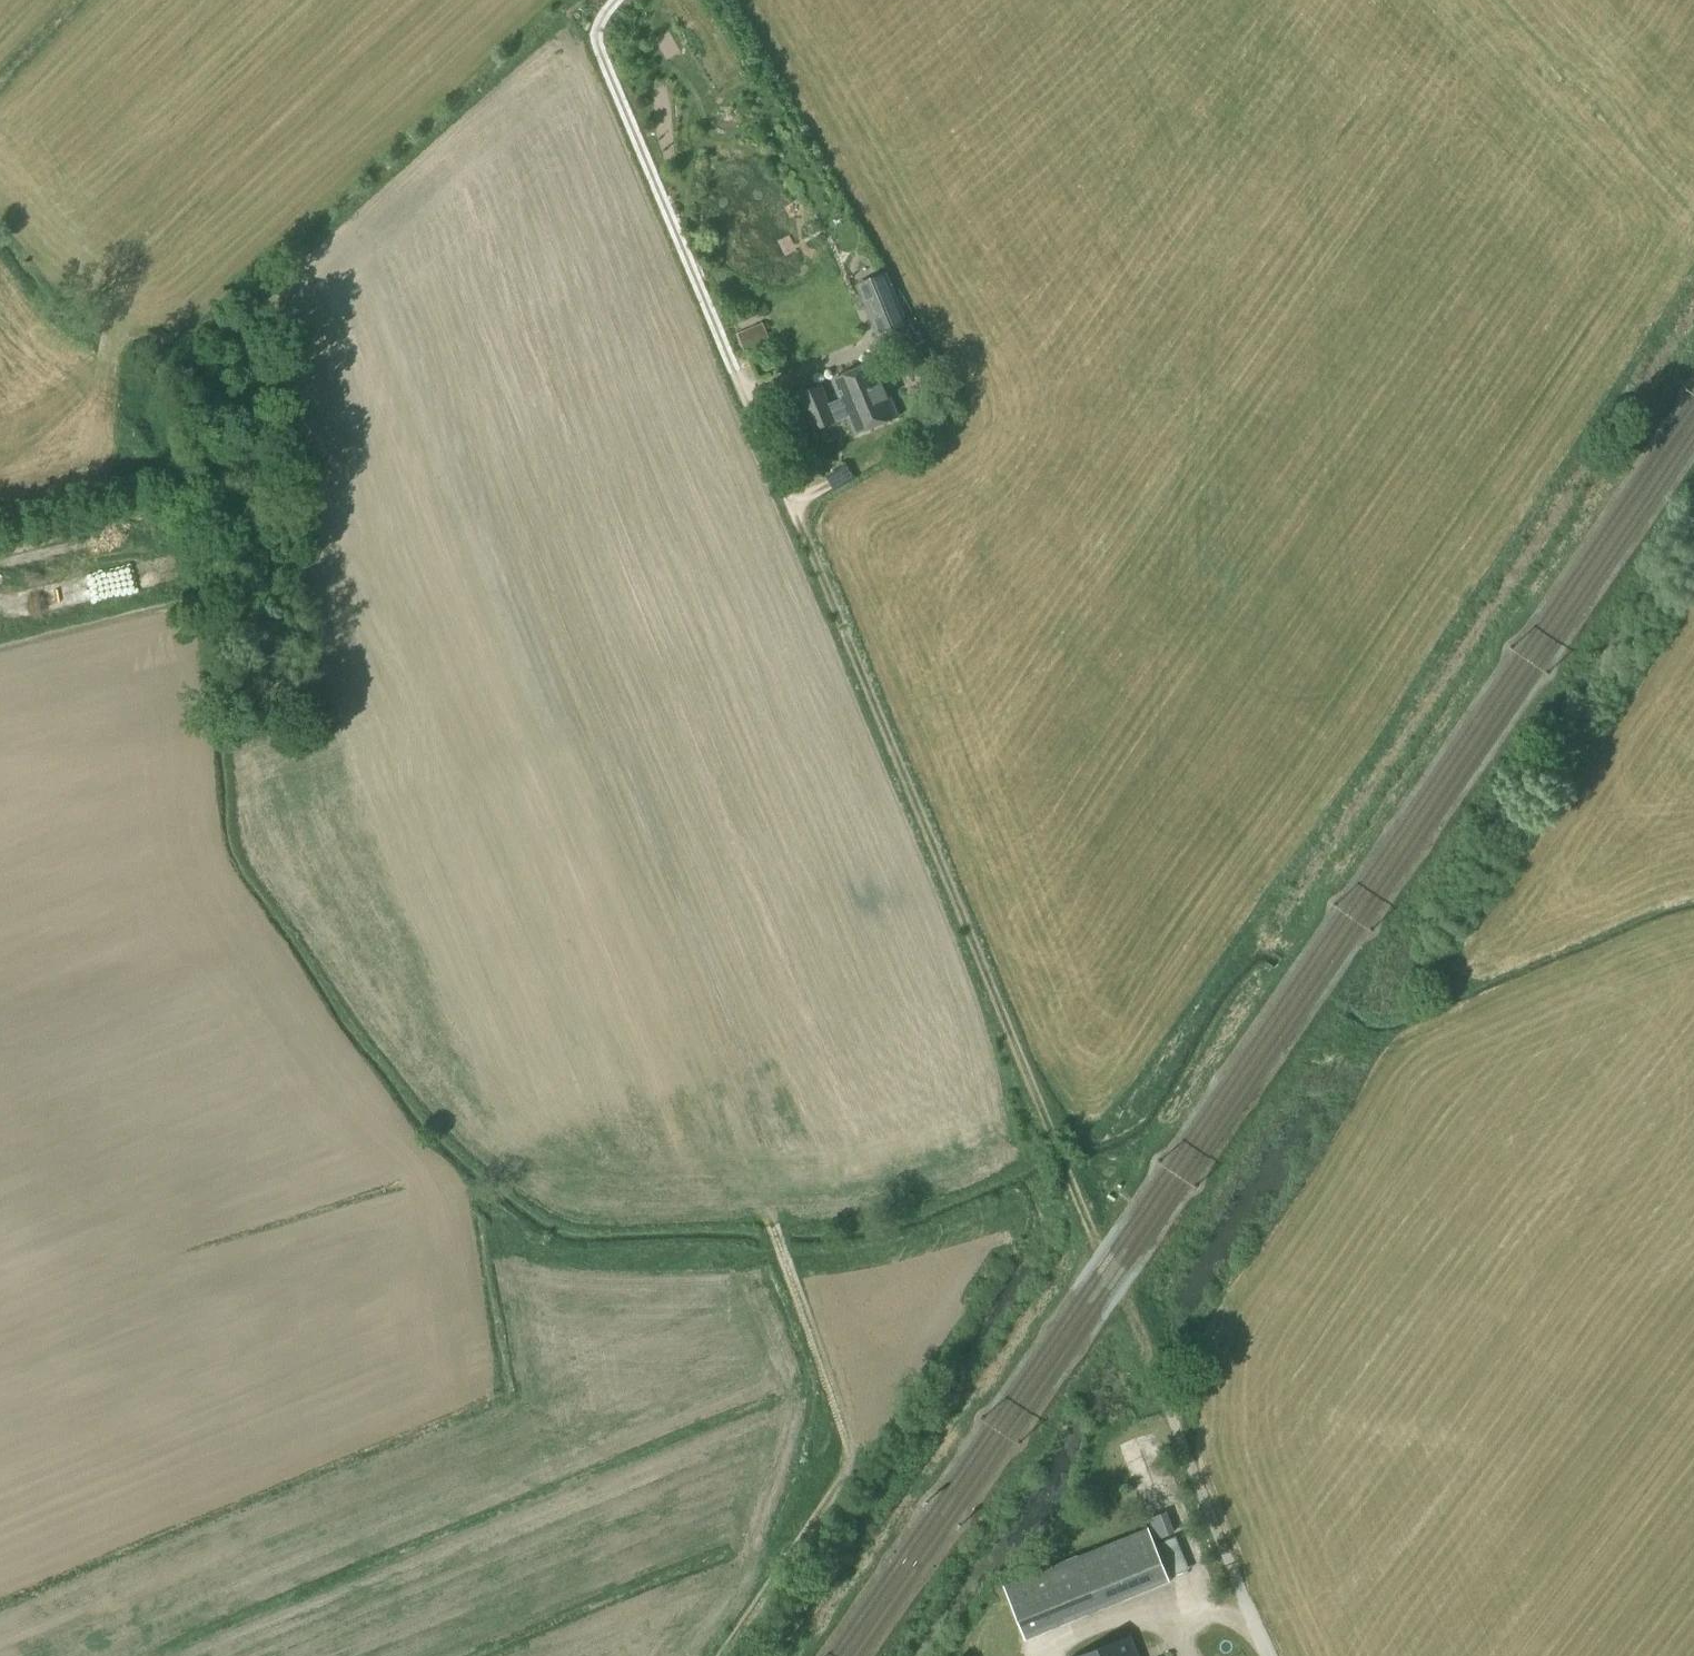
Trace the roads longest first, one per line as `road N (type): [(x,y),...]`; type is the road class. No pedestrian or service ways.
road 1 (track): [(616,0),(596,34),(597,47),(1093,1236)]

